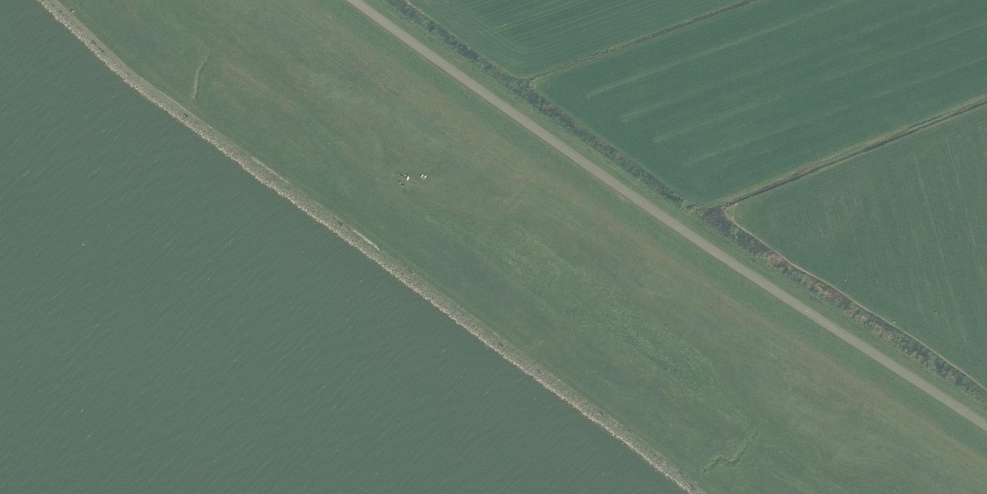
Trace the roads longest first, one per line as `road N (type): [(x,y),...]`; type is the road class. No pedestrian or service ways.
road 1 (tertiary): [(986,426),(664,217),(355,0)]

